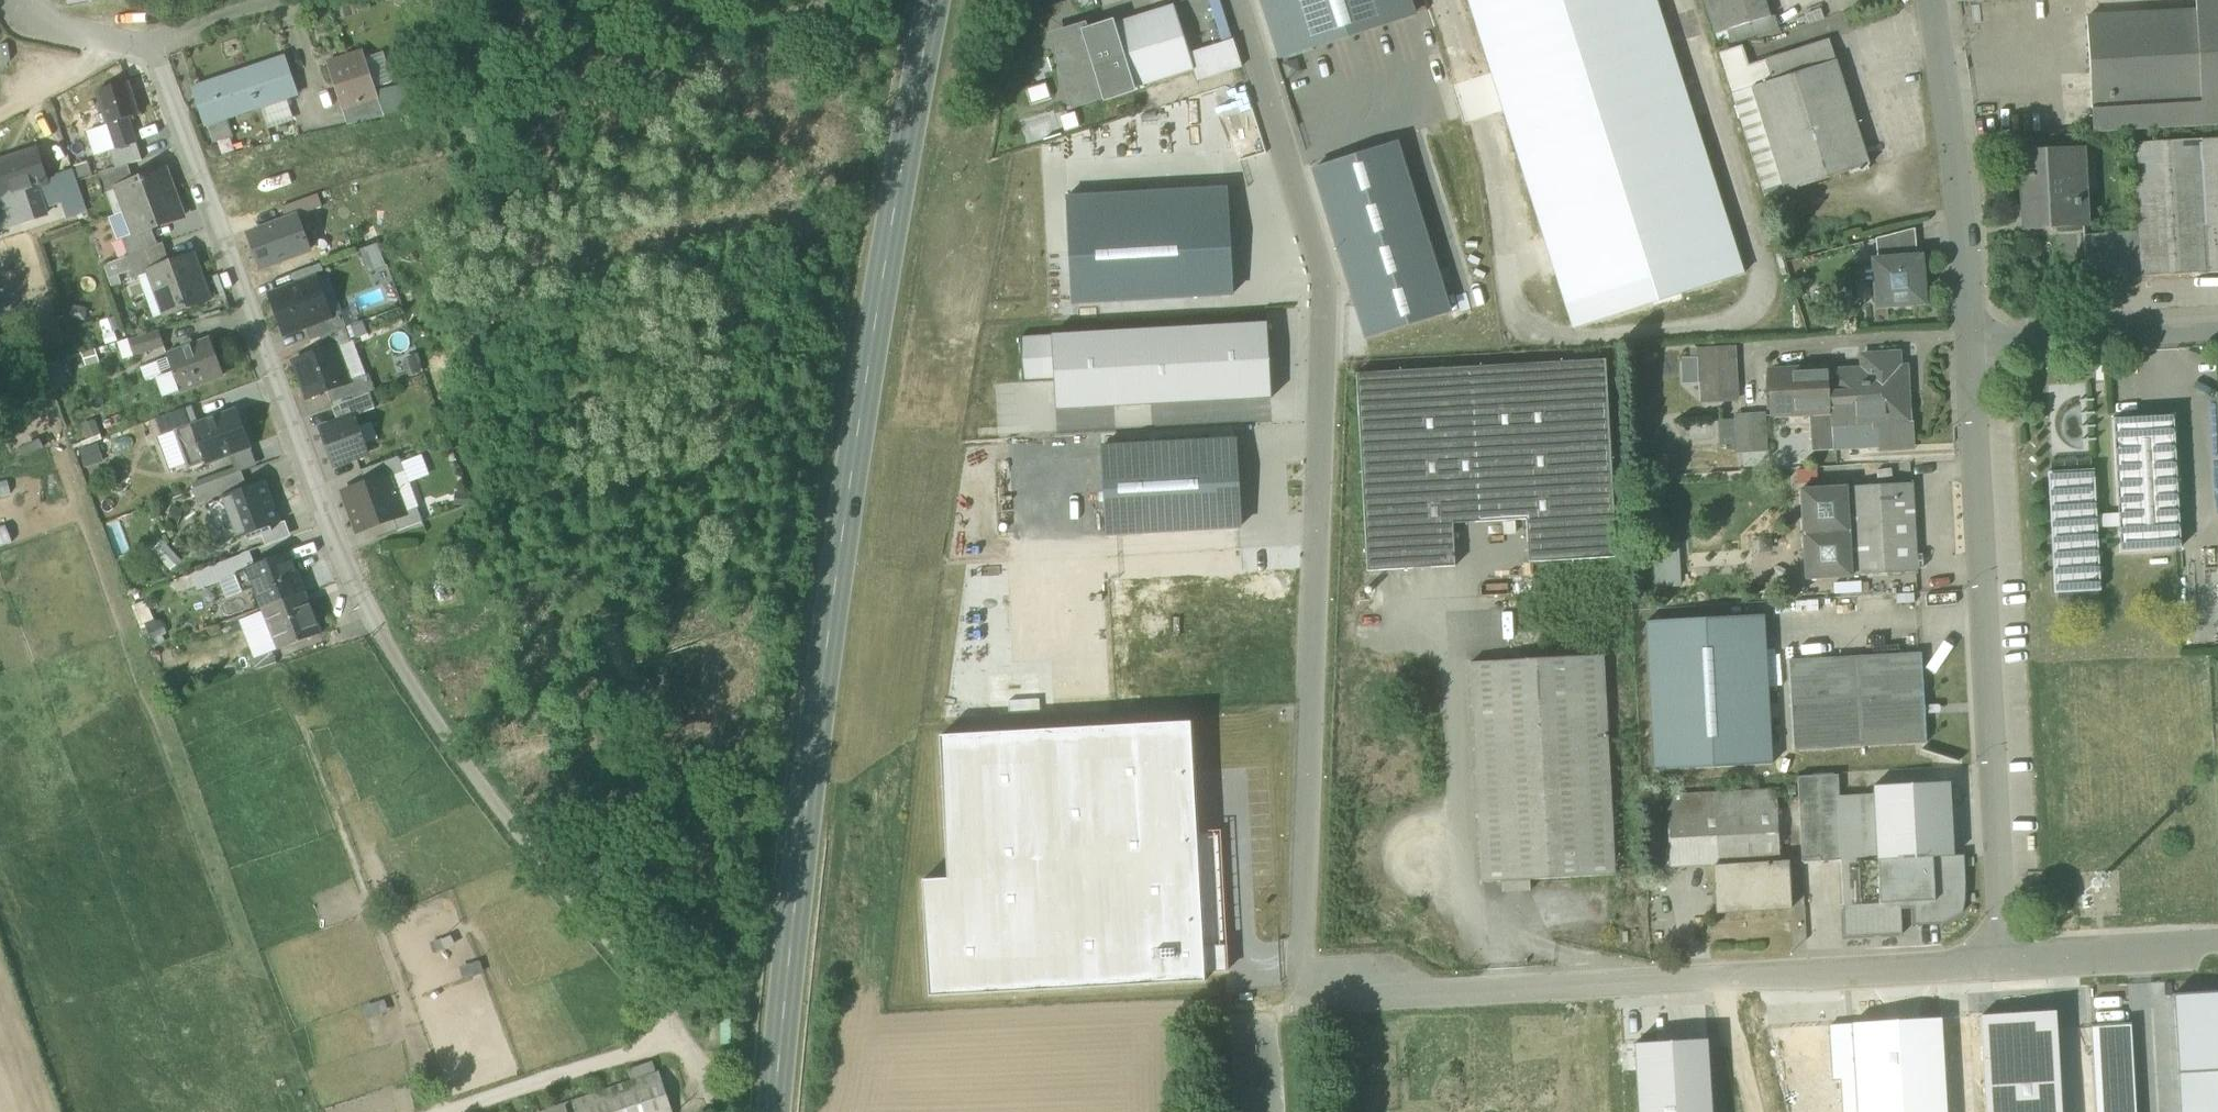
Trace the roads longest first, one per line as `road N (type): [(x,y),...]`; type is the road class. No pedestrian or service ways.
road 1 (residential): [(1239,0),(1327,281),(1303,990),(2026,965)]
road 2 (residential): [(143,41),(373,627),(466,767),(684,1035)]
road 3 (primary): [(938,0),(896,199),(840,551),(774,1111)]
road 4 (residential): [(1982,345),(2026,965)]
road 5 (residential): [(1931,0),(1982,345)]
road 6 (track): [(450,1111),(684,1035)]
road 7 (residential): [(2217,330),(1982,345)]
road 8 (residential): [(2026,965),(2217,955)]
road 9 (track): [(0,118),(143,41)]
road 10 (residential): [(11,0),(12,20),(143,41)]
road 11 (residential): [(143,41),(290,0)]
road 12 (track): [(1730,976),(1762,1111)]

